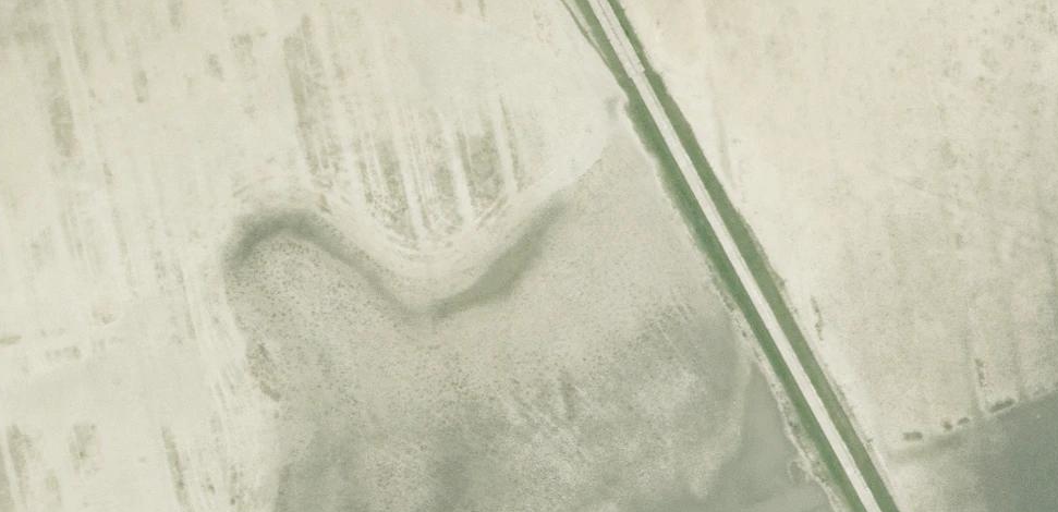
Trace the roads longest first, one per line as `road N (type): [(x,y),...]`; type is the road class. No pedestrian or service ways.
road 1 (track): [(872,511),(595,0)]

